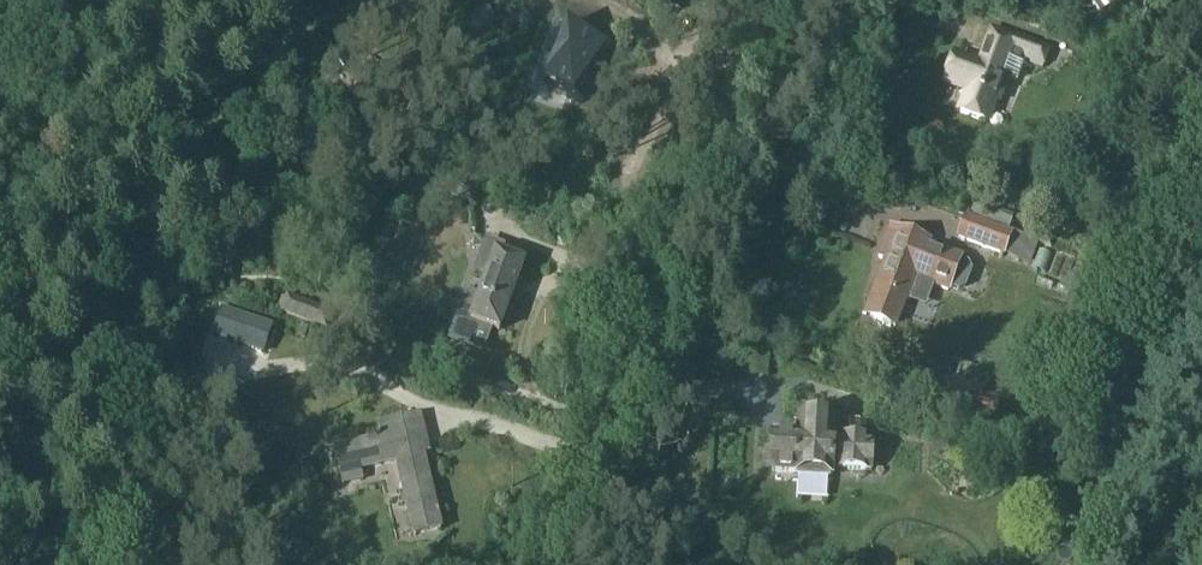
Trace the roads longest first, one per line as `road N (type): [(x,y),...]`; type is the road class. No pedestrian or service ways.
road 1 (unclassified): [(574,541),(772,0)]

